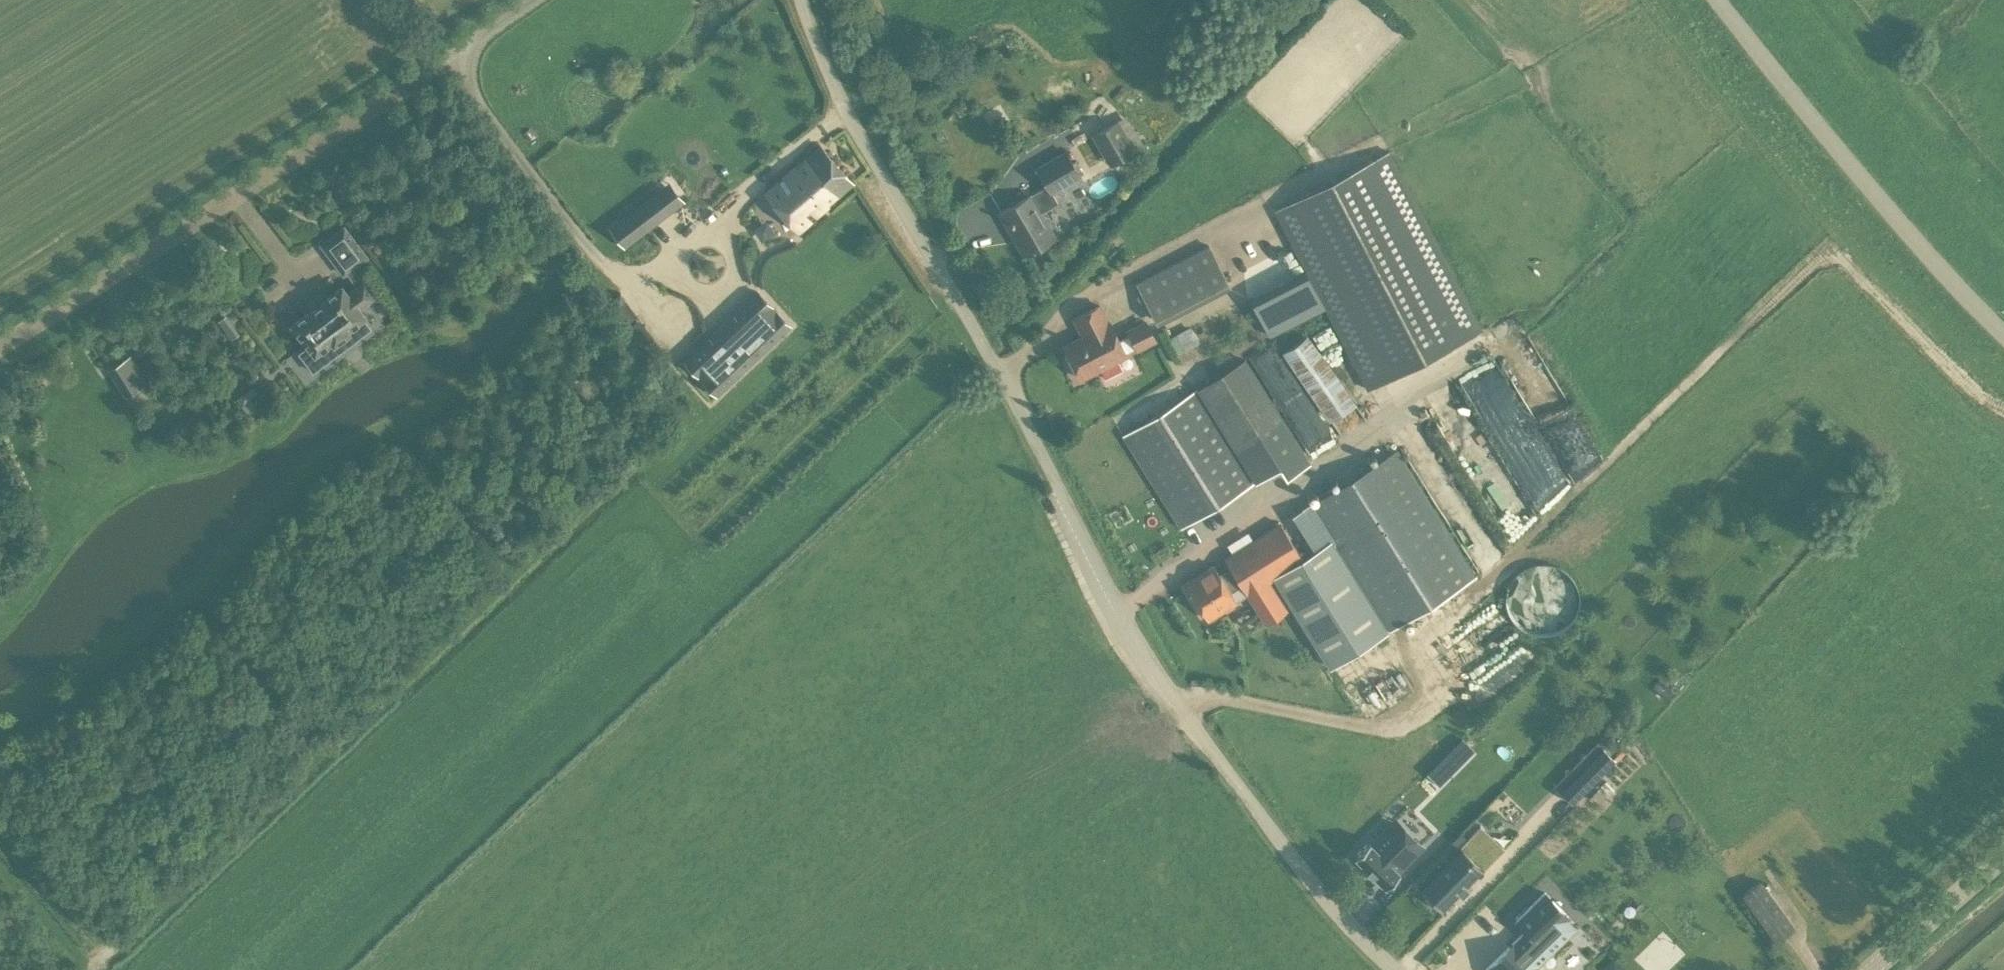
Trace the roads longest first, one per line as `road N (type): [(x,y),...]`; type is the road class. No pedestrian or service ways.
road 1 (unclassified): [(1395,969),(1352,929),(1146,658),(1004,378),(839,97),(803,0)]
road 2 (track): [(1488,579),(1812,260),(1839,253),(1932,345)]
road 3 (track): [(1656,0),(1838,229),(1939,334),(1932,345)]
road 4 (unclassified): [(1721,0),(1889,210),(2003,332)]
road 5 (tertiary): [(1871,969),(2003,856)]

